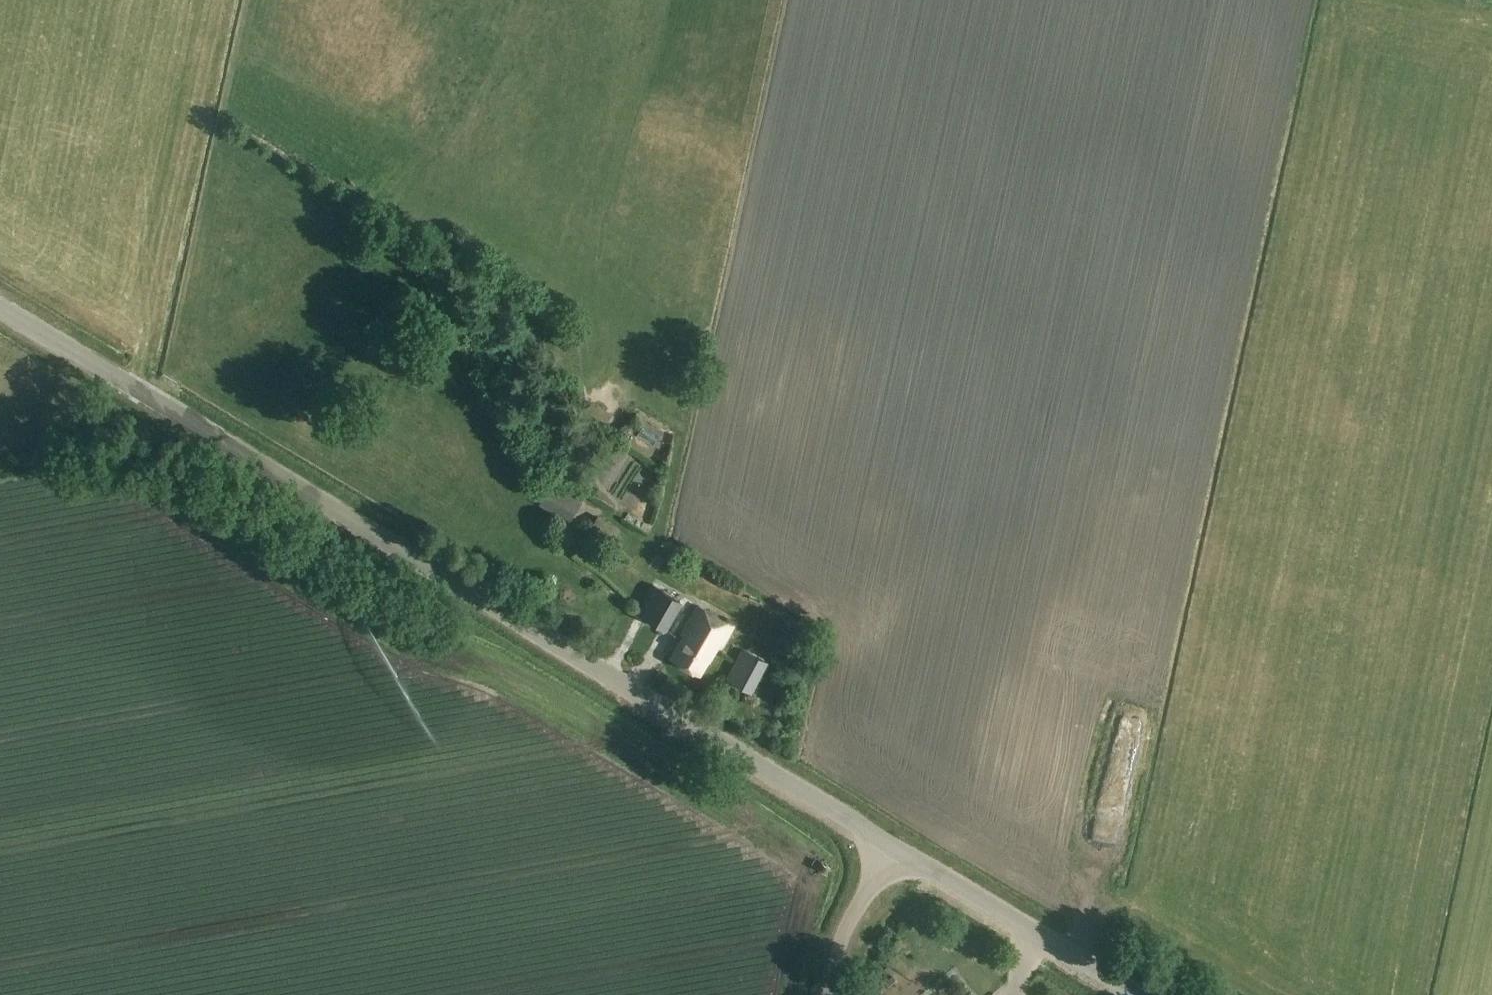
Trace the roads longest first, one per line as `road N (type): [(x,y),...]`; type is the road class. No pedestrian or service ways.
road 1 (unclassified): [(895,851),(0,308)]
road 2 (unclassified): [(1133,994),(895,851)]
road 3 (unclassified): [(829,994),(836,951),(895,851)]

